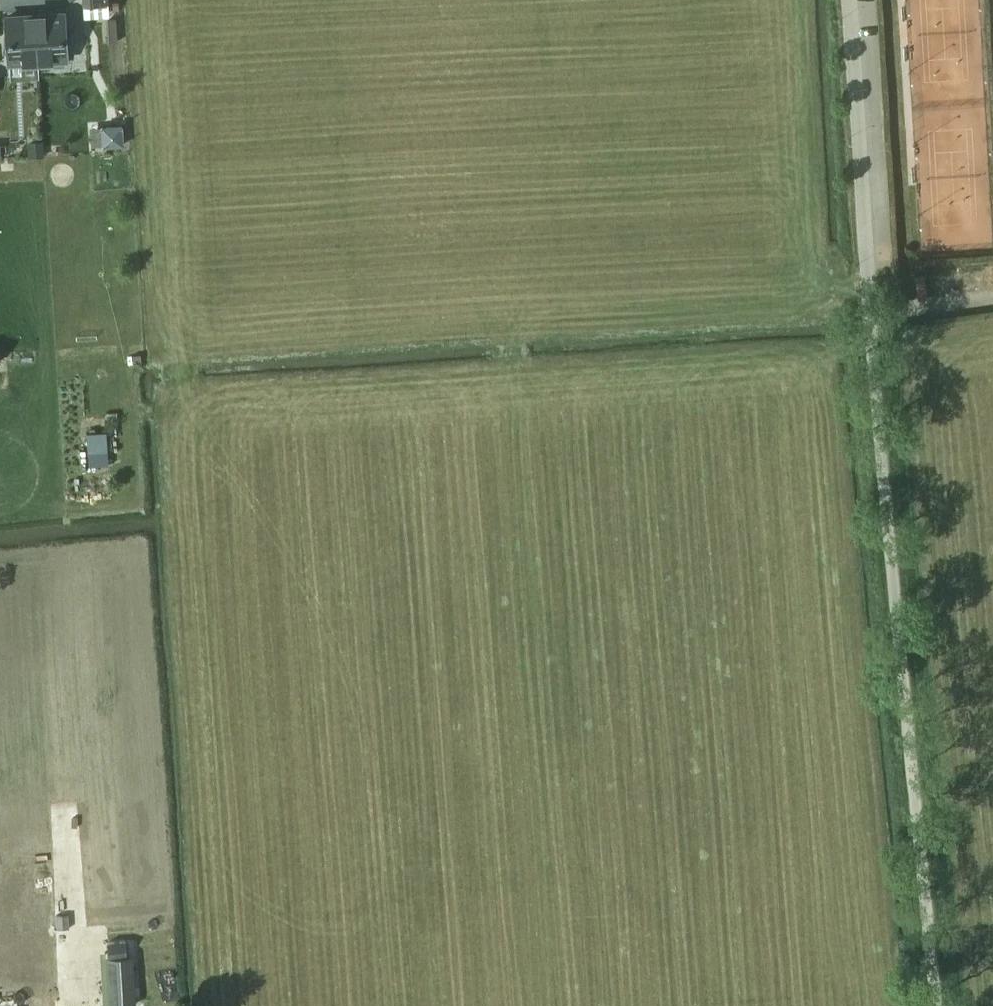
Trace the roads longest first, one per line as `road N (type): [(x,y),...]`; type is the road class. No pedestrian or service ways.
road 1 (unclassified): [(936,1005),(873,347),(850,0)]

